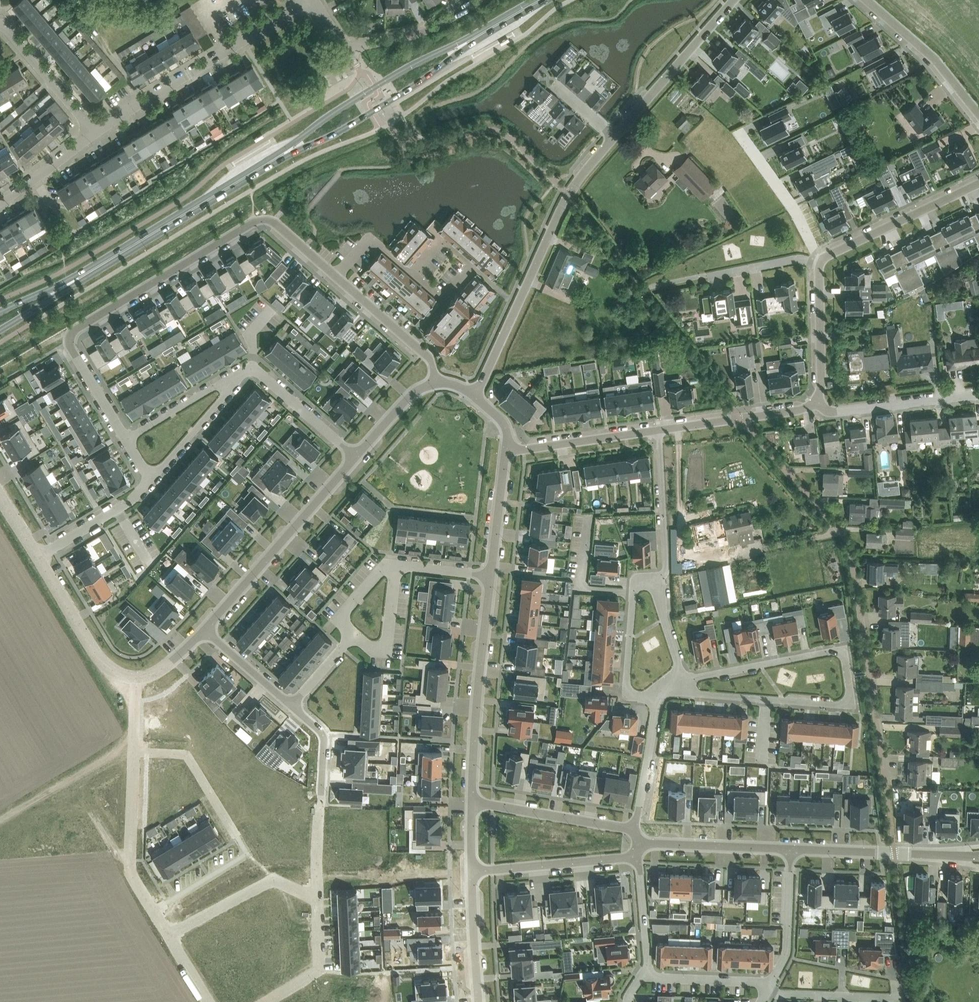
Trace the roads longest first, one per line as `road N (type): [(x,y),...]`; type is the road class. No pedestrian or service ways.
road 1 (residential): [(70,342),(75,329),(270,217),(421,350),(436,382)]
road 2 (unclassified): [(886,785),(850,545),(740,417)]
road 3 (residential): [(684,680),(844,651),(850,705),(684,690)]
road 4 (residential): [(154,909),(246,855),(187,752),(135,752)]
road 5 (residential): [(97,138),(310,0)]
road 6 (secondary): [(80,278),(283,154)]
road 7 (residential): [(356,454),(205,629)]
road 8 (residential): [(473,802),(491,575)]
road 9 (residential): [(569,195),(475,397)]
road 10 (secondary): [(283,154),(418,83),(472,39)]
road 11 (secondary): [(472,39),(383,83),(283,154)]
road 12 (residential): [(292,705),(324,735),(317,897)]
road 13 (residential): [(481,0),(408,39),(354,47),(313,0)]
road 14 (residential): [(978,857),(790,849)]
road 15 (residential): [(613,137),(735,0)]
road 16 (residential): [(821,261),(978,181)]
road 17 (residential): [(657,699),(627,694),(636,581),(664,580)]
road 18 (residential): [(171,935),(276,878),(317,897)]
road 19 (residential): [(474,869),(638,855)]
road 20 (unclassified): [(820,400),(841,411),(978,395)]
road 21 (residential): [(632,828),(473,802)]
road 22 (unclassified): [(978,113),(935,59),(865,0)]
road 23 (residential): [(135,677),(94,654),(40,555)]
road 24 (residential): [(659,429),(506,451)]
road 25 (track): [(0,824),(114,756),(135,752)]
road 26 (residential): [(150,479),(254,367)]
road 27 (residential): [(659,429),(664,580)]
road 28 (residential): [(821,261),(741,133)]
road 29 (residential): [(0,25),(97,138)]
road 30 (residential): [(767,994),(897,996),(896,978)]
road 31 (residential): [(254,367),(125,439)]
road 32 (residential): [(790,849),(645,843)]
road 33 (residential): [(790,849),(788,959),(772,984)]
road 34 (residential): [(820,400),(821,261)]
road 35 (residential): [(317,897),(319,969),(262,1001)]
road 36 (residential): [(150,479),(131,500),(40,555)]
road 37 (residential): [(356,454),(254,367)]
road 38 (residential): [(479,1001),(474,869)]
road 39 (residential): [(657,699),(632,828)]
road 40 (residential): [(393,564),(386,652),(352,637)]
road 41 (residential): [(647,975),(772,984)]
road 42 (residential): [(491,575),(506,451)]
road 43 (residential): [(647,975),(638,855)]

